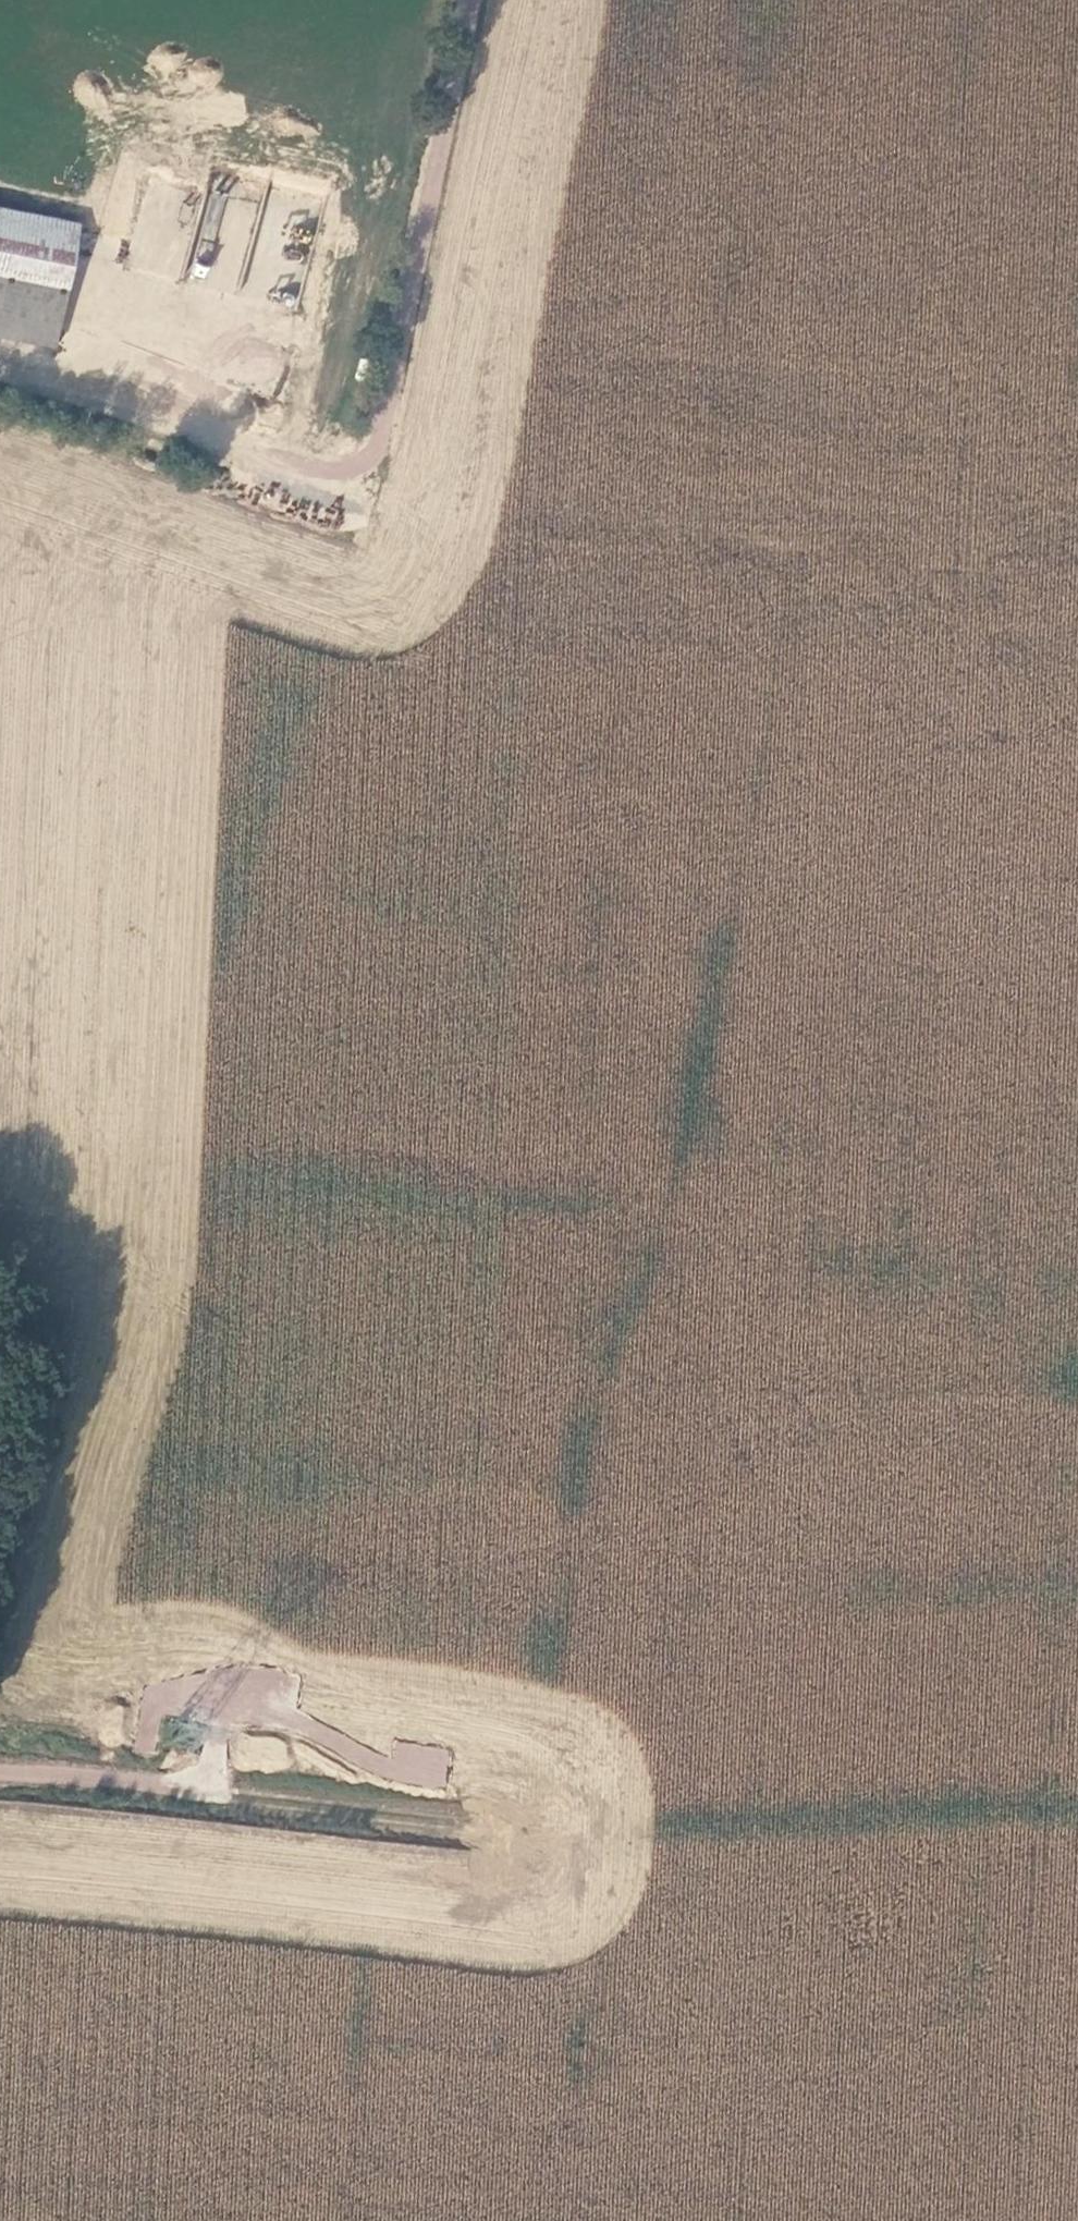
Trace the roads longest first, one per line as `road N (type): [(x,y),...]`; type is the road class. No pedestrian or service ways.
road 1 (track): [(472,0),(367,453),(325,479),(0,385)]
road 2 (track): [(0,1771),(503,1825)]

